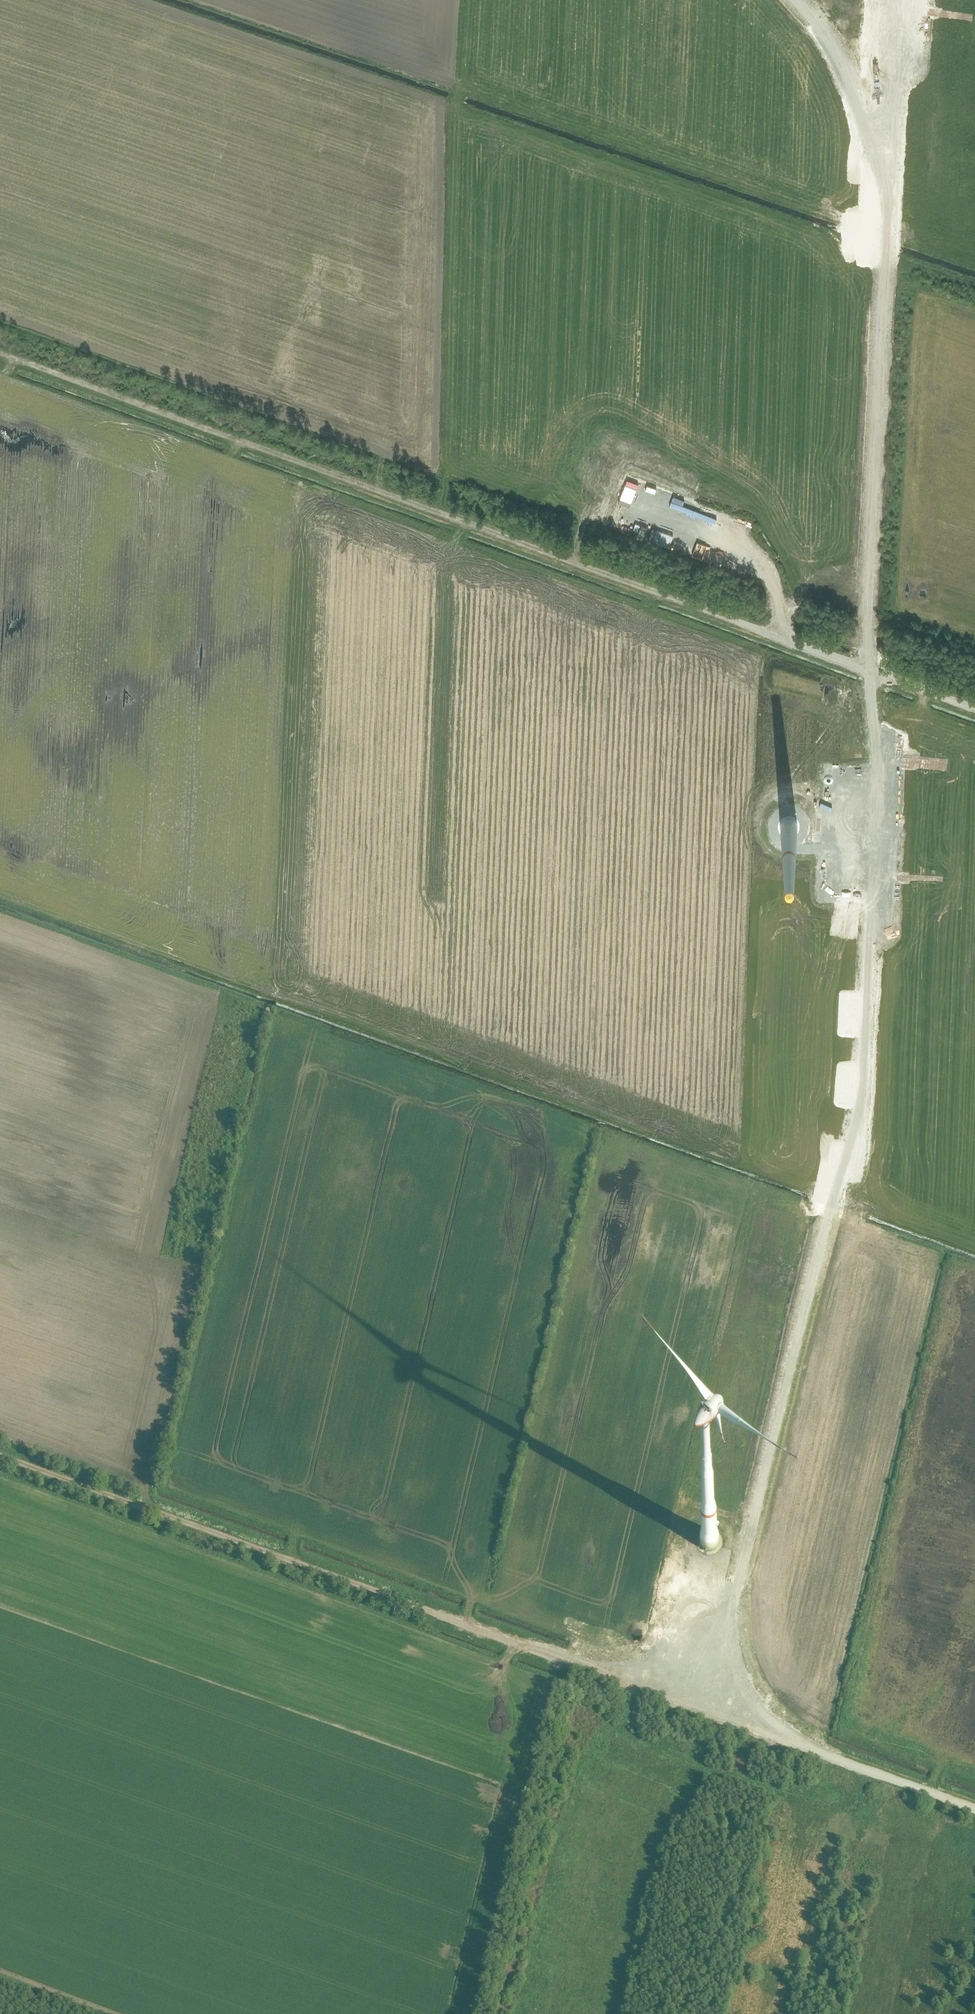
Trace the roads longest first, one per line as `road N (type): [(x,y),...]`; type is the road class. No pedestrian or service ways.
road 1 (track): [(785,0),(846,94),(886,225),(869,672),(874,822),(858,1106),(701,1712)]
road 2 (track): [(0,353),(974,710)]
road 3 (unclassified): [(214,1535),(974,1811)]
road 4 (track): [(214,1535),(0,1459)]
road 5 (track): [(782,641),(776,590),(757,554),(662,506)]

